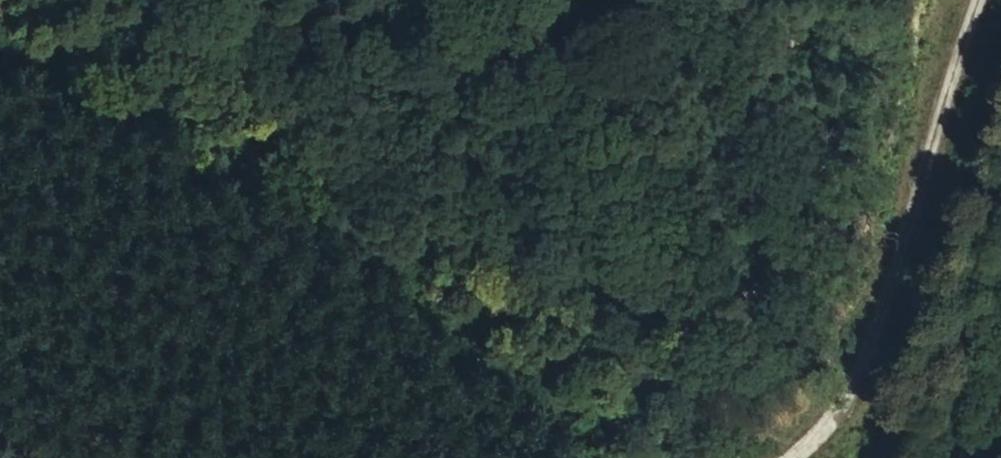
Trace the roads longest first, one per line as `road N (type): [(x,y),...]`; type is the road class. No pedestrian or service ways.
road 1 (track): [(822,457),(839,444),(879,362),(994,0)]

